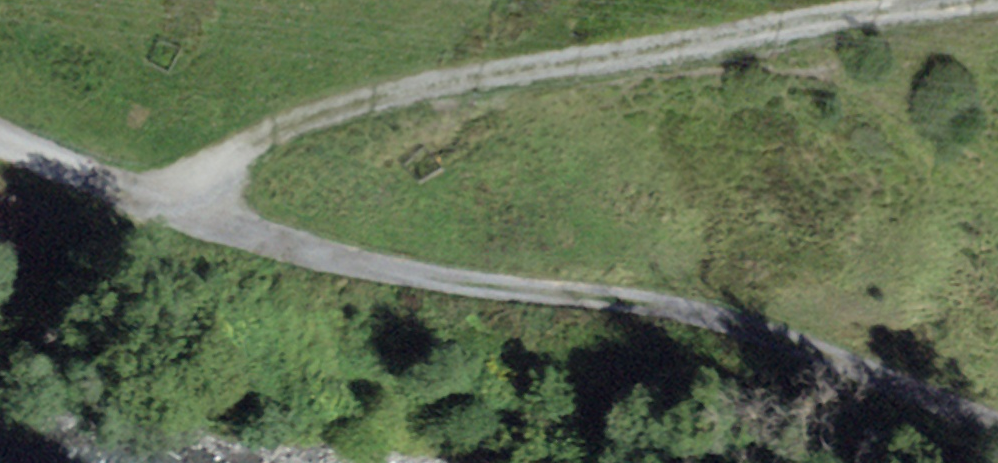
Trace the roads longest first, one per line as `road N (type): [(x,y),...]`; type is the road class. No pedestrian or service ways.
road 1 (track): [(997,423),(729,321),(327,258),(0,140)]
road 2 (track): [(968,0),(305,115),(234,150),(199,185),(189,211)]

